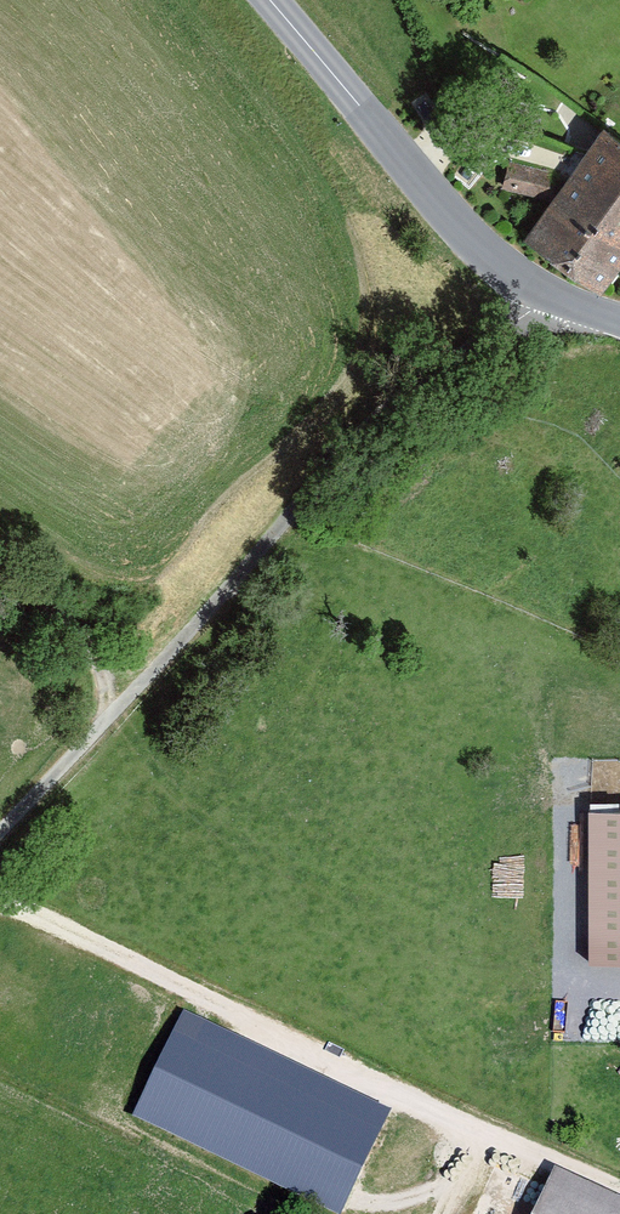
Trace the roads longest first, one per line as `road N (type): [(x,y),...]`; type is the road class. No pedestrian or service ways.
road 1 (track): [(0,836),(479,324),(544,290)]
road 2 (track): [(619,1185),(0,899)]
road 3 (secondary): [(276,0),(500,263),(544,290),(619,318)]
road 4 (track): [(0,564),(101,648),(107,725)]

